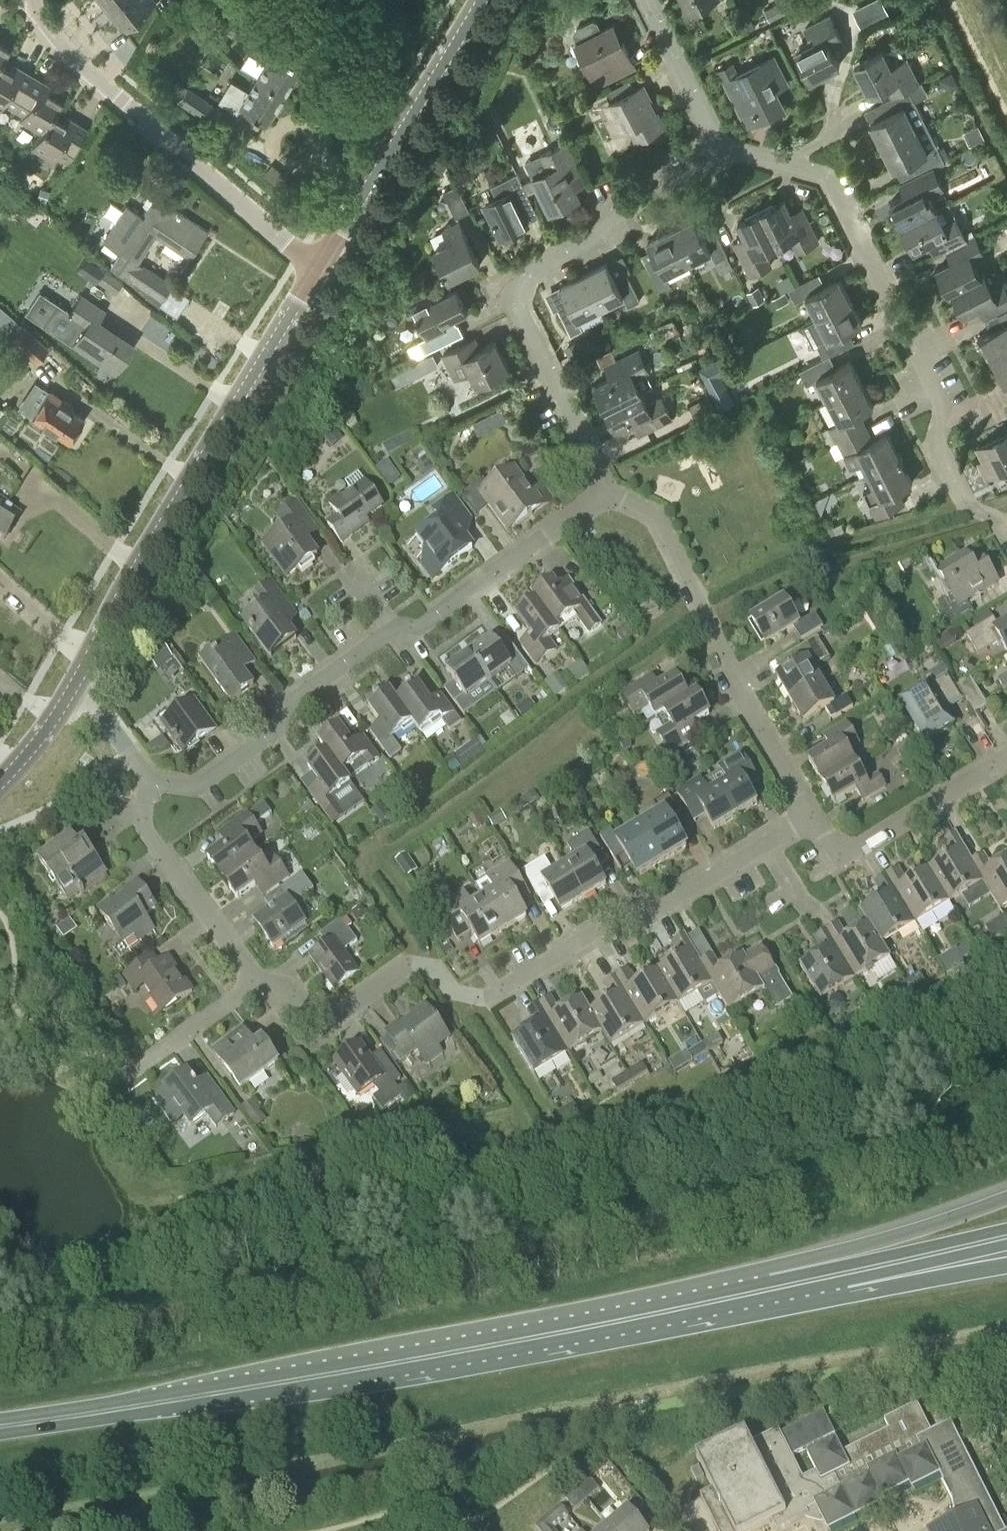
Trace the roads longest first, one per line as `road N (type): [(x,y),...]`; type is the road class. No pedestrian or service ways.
road 1 (primary): [(0,1428),(355,1371),(771,1289)]
road 2 (residential): [(808,816),(664,908),(614,919),(493,997),(458,993),(431,968),(403,970),(328,1024),(264,979)]
road 3 (residential): [(144,782),(194,788),(276,730),(284,707),(396,624),(422,626),(609,490)]
road 4 (residential): [(726,149),(830,181),(942,407),(935,441),(960,495),(1006,537)]
road 5 (tertiary): [(75,681),(317,264)]
road 6 (residential): [(609,490),(519,305),(531,272),(597,240),(614,209),(726,149)]
road 7 (residential): [(808,816),(660,521),(609,490)]
road 8 (tertiary): [(317,264),(477,0)]
road 9 (primary): [(1006,1199),(771,1289)]
road 10 (residential): [(317,264),(287,246),(136,102)]
road 11 (residential): [(264,979),(249,972),(147,828),(144,782)]
road 12 (residential): [(1006,757),(853,850),(835,847),(808,816)]
road 13 (residential): [(648,0),(726,149)]
road 14 (primary): [(846,1273),(1006,1237)]
road 15 (primary): [(846,1273),(1006,1262)]
road 16 (residential): [(140,1066),(264,979)]
road 17 (residential): [(136,102),(73,43),(45,0)]
road 18 (tertiary): [(0,782),(75,681)]
road 19 (residential): [(144,782),(124,733),(75,681)]

